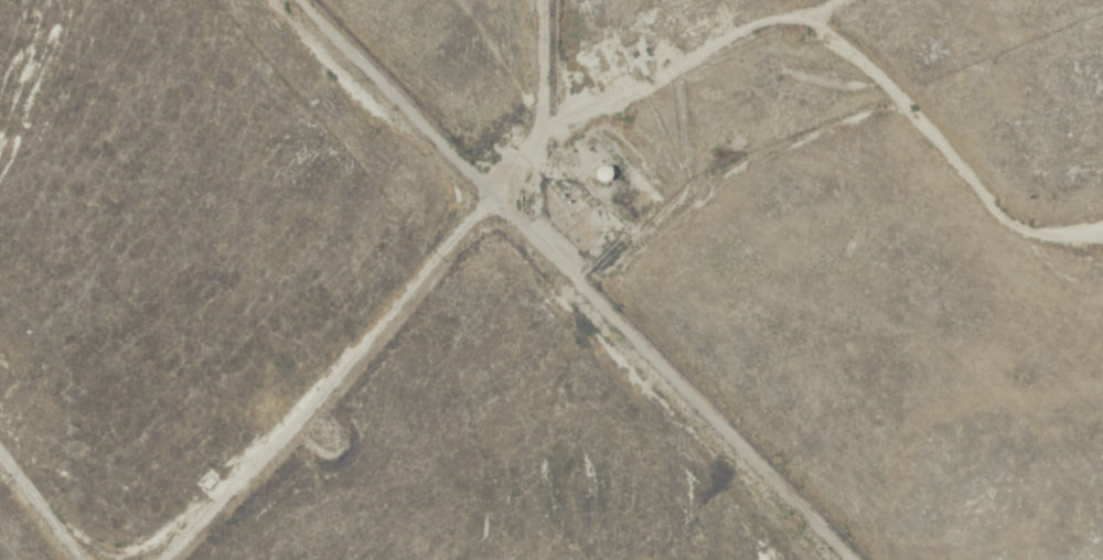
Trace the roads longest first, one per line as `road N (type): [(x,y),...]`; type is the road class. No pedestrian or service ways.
road 1 (track): [(1102,224),(1013,225),(986,206),(897,94),(799,10),(828,138),(640,201),(564,270)]
road 2 (track): [(313,0),(476,192),(713,417),(848,559)]
road 3 (track): [(476,192),(167,529),(138,546),(97,543),(52,524),(0,462)]
road 4 (track): [(713,417),(840,333),(828,138)]
road 5 (track): [(476,192),(525,139),(532,0)]

